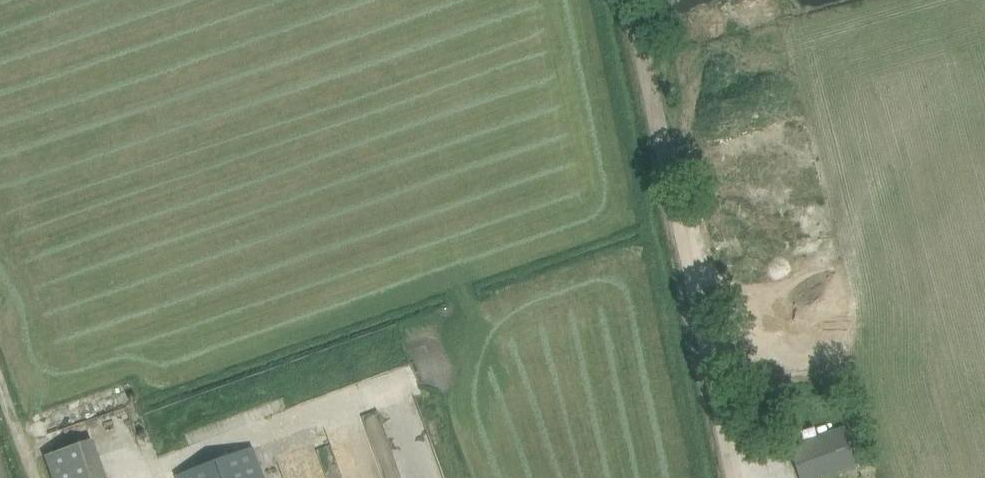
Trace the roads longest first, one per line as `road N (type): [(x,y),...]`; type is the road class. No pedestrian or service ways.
road 1 (track): [(631,0),(736,477)]

